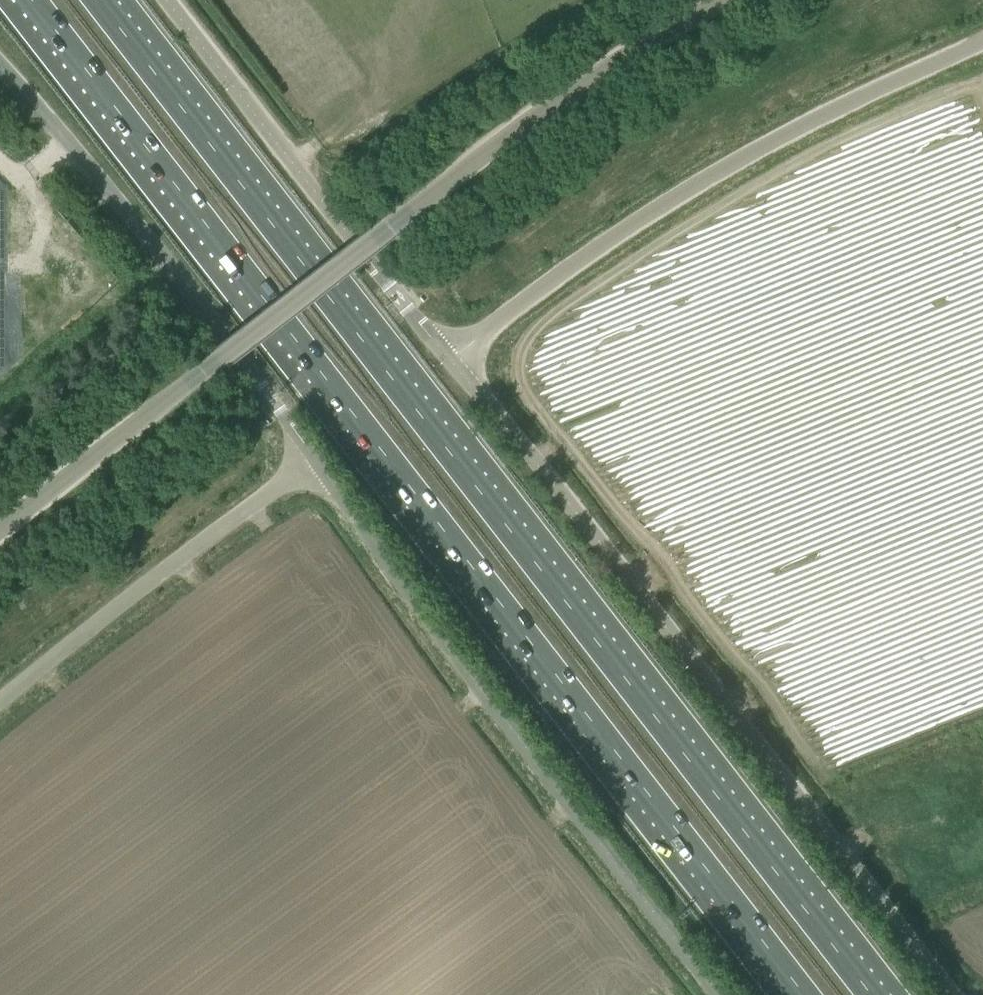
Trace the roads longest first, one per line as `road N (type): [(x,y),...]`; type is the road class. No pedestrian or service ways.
road 1 (motorway): [(32,0),(806,994)]
road 2 (motorway): [(871,994),(422,397),(101,0)]
road 3 (unclassified): [(0,528),(532,120),(706,0)]
road 4 (unclassified): [(951,994),(452,359)]
road 5 (unclassified): [(727,994),(310,459)]
road 6 (unclassified): [(452,359),(609,242),(867,98),(982,43)]
road 7 (unclassified): [(310,459),(217,326),(0,69)]
road 8 (unclassified): [(452,359),(177,0)]
road 9 (unclassified): [(0,702),(310,459)]

